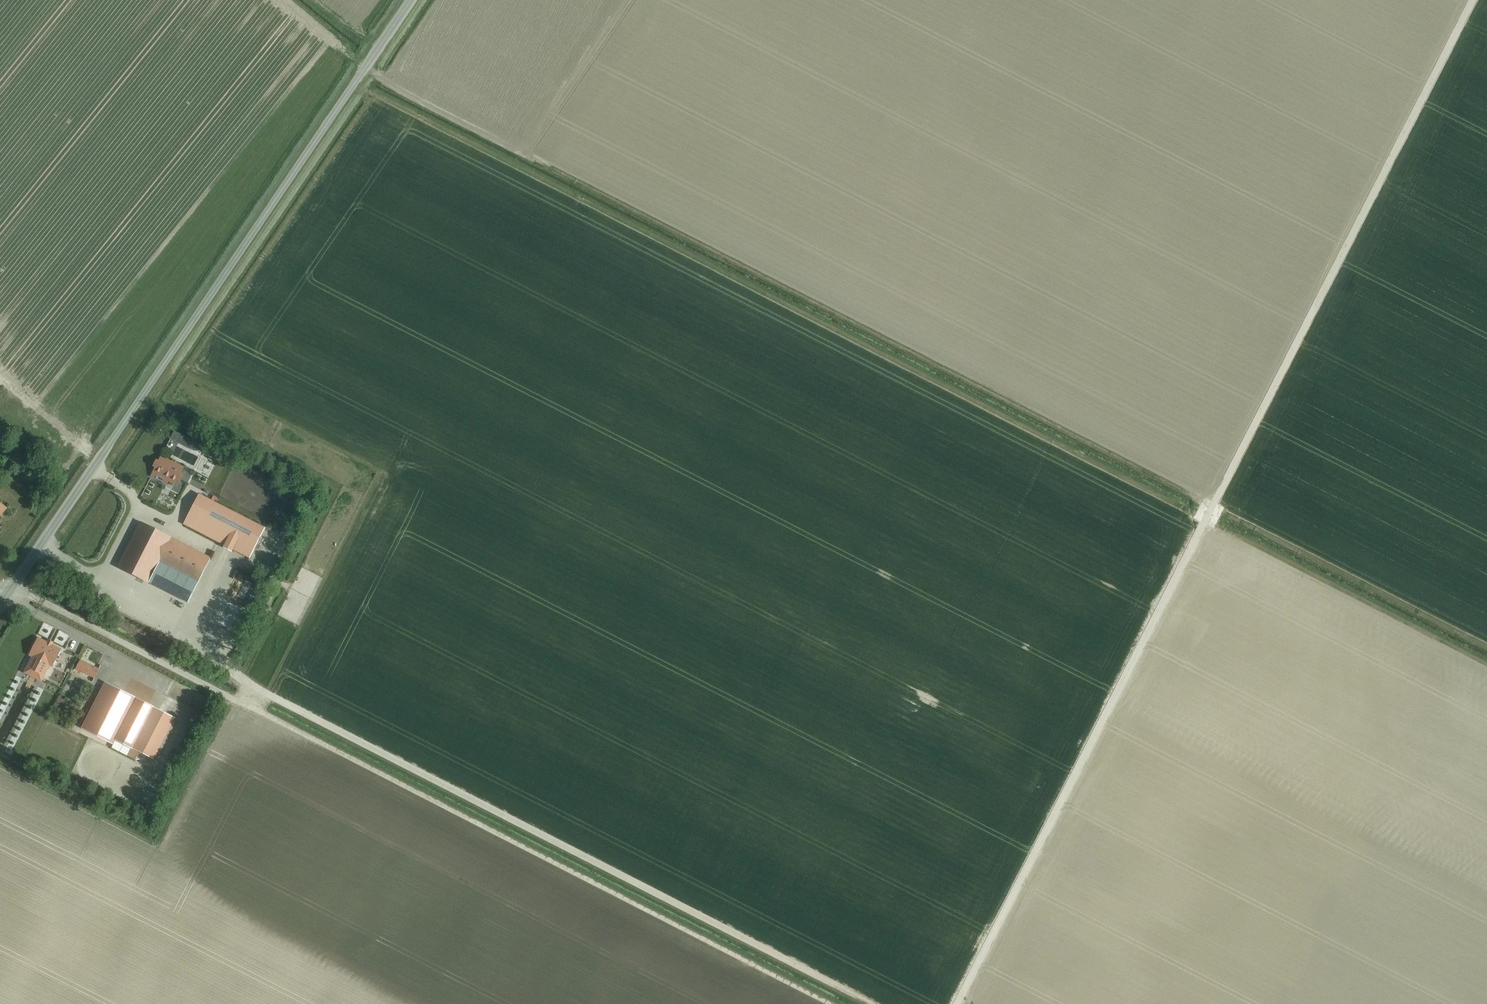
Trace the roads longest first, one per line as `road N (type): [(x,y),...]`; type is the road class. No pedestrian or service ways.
road 1 (unclassified): [(0,609),(411,0)]

